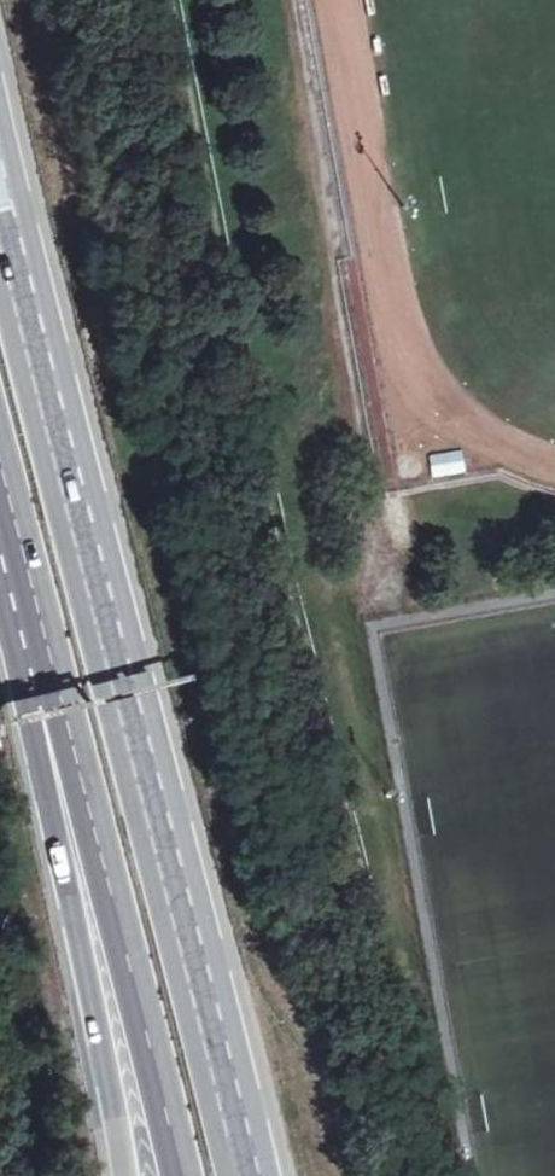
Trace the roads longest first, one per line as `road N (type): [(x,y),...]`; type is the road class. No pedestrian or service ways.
road 1 (motorway): [(249,1175),(0,191)]
road 2 (motorway): [(51,709),(121,932),(183,1175)]
road 3 (trunk): [(51,709),(76,924),(125,1175)]
road 4 (motorway): [(0,507),(51,709)]

